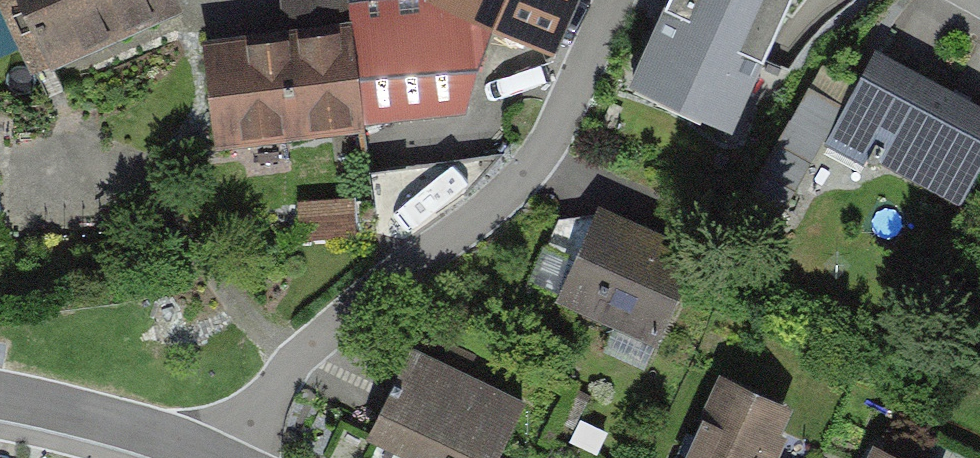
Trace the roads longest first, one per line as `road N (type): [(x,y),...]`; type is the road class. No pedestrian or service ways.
road 1 (residential): [(246,457),(257,408),(282,371),(535,165),(613,0)]
road 2 (residential): [(198,457),(0,393)]

